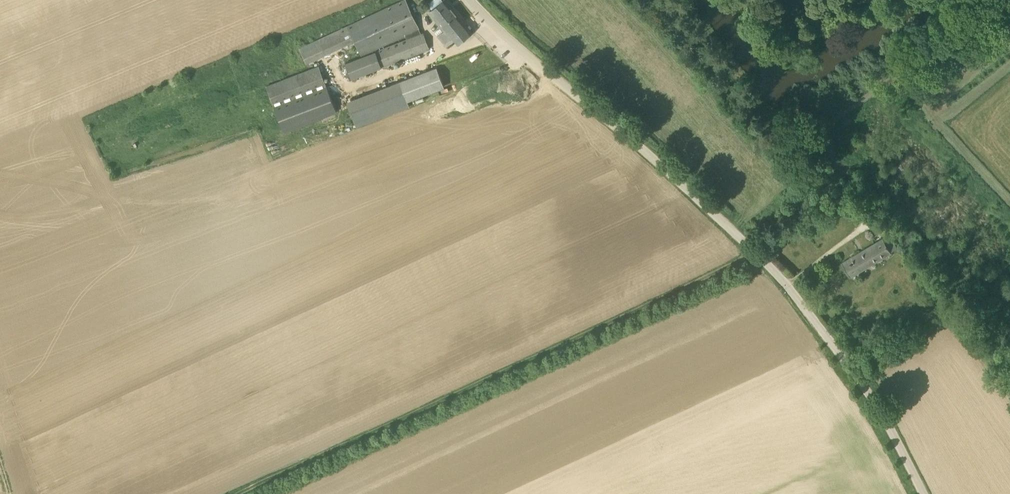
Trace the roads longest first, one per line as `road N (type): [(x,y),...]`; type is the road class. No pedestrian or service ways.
road 1 (unclassified): [(925,493),(860,376),(778,274),(469,0)]
road 2 (track): [(756,253),(244,493)]
road 3 (track): [(1007,0),(827,125)]

